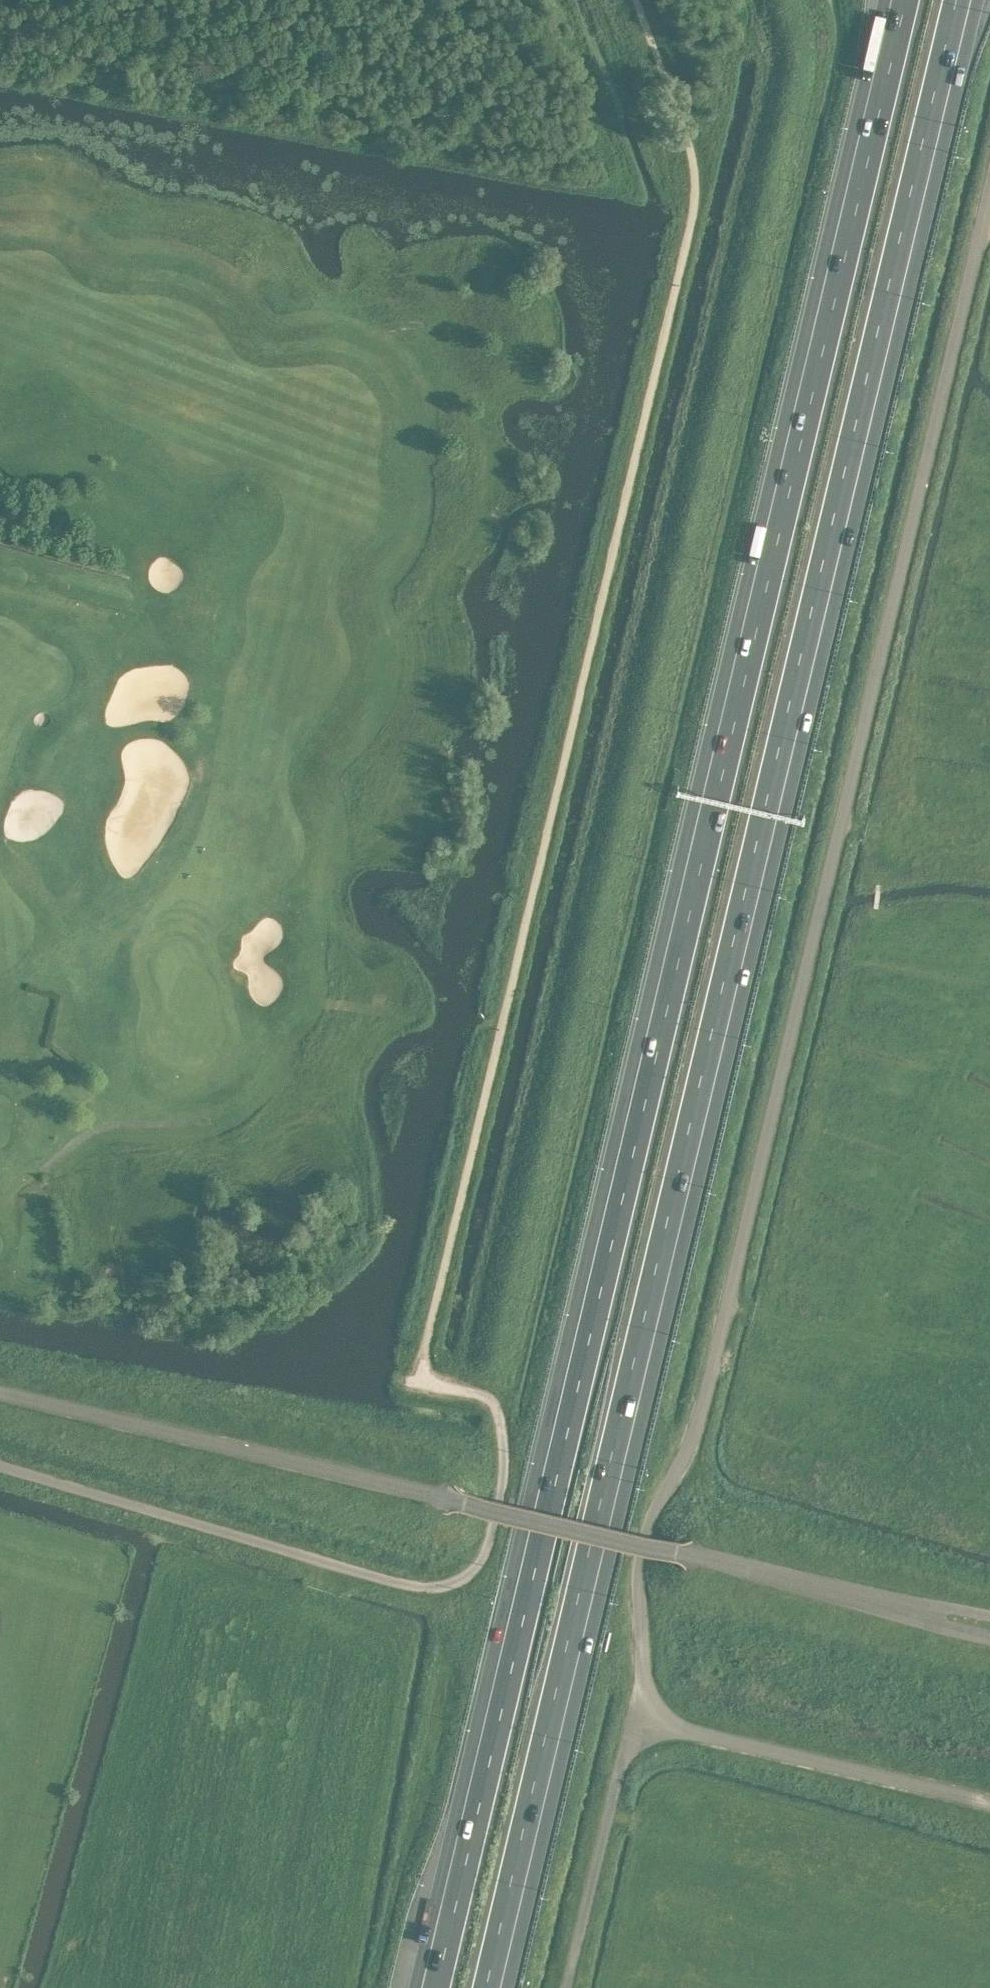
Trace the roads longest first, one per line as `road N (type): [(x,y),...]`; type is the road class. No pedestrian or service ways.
road 1 (motorway): [(894,0),(422,1987)]
road 2 (motorway): [(492,1987),(961,0)]
road 3 (unclassified): [(649,1722),(639,1561),(650,1516),(703,1410),(989,179)]
road 4 (unclassified): [(989,1636),(670,1546),(0,1395)]
road 5 (unclassified): [(0,1464),(408,1582),(456,1581),(488,1545),(502,1426),(493,1399),(435,1379),(425,1363),(426,1331)]
road 6 (track): [(180,1987),(324,1558)]
road 7 (unclassified): [(649,1722),(989,1801)]
road 8 (track): [(989,1615),(846,1591)]

